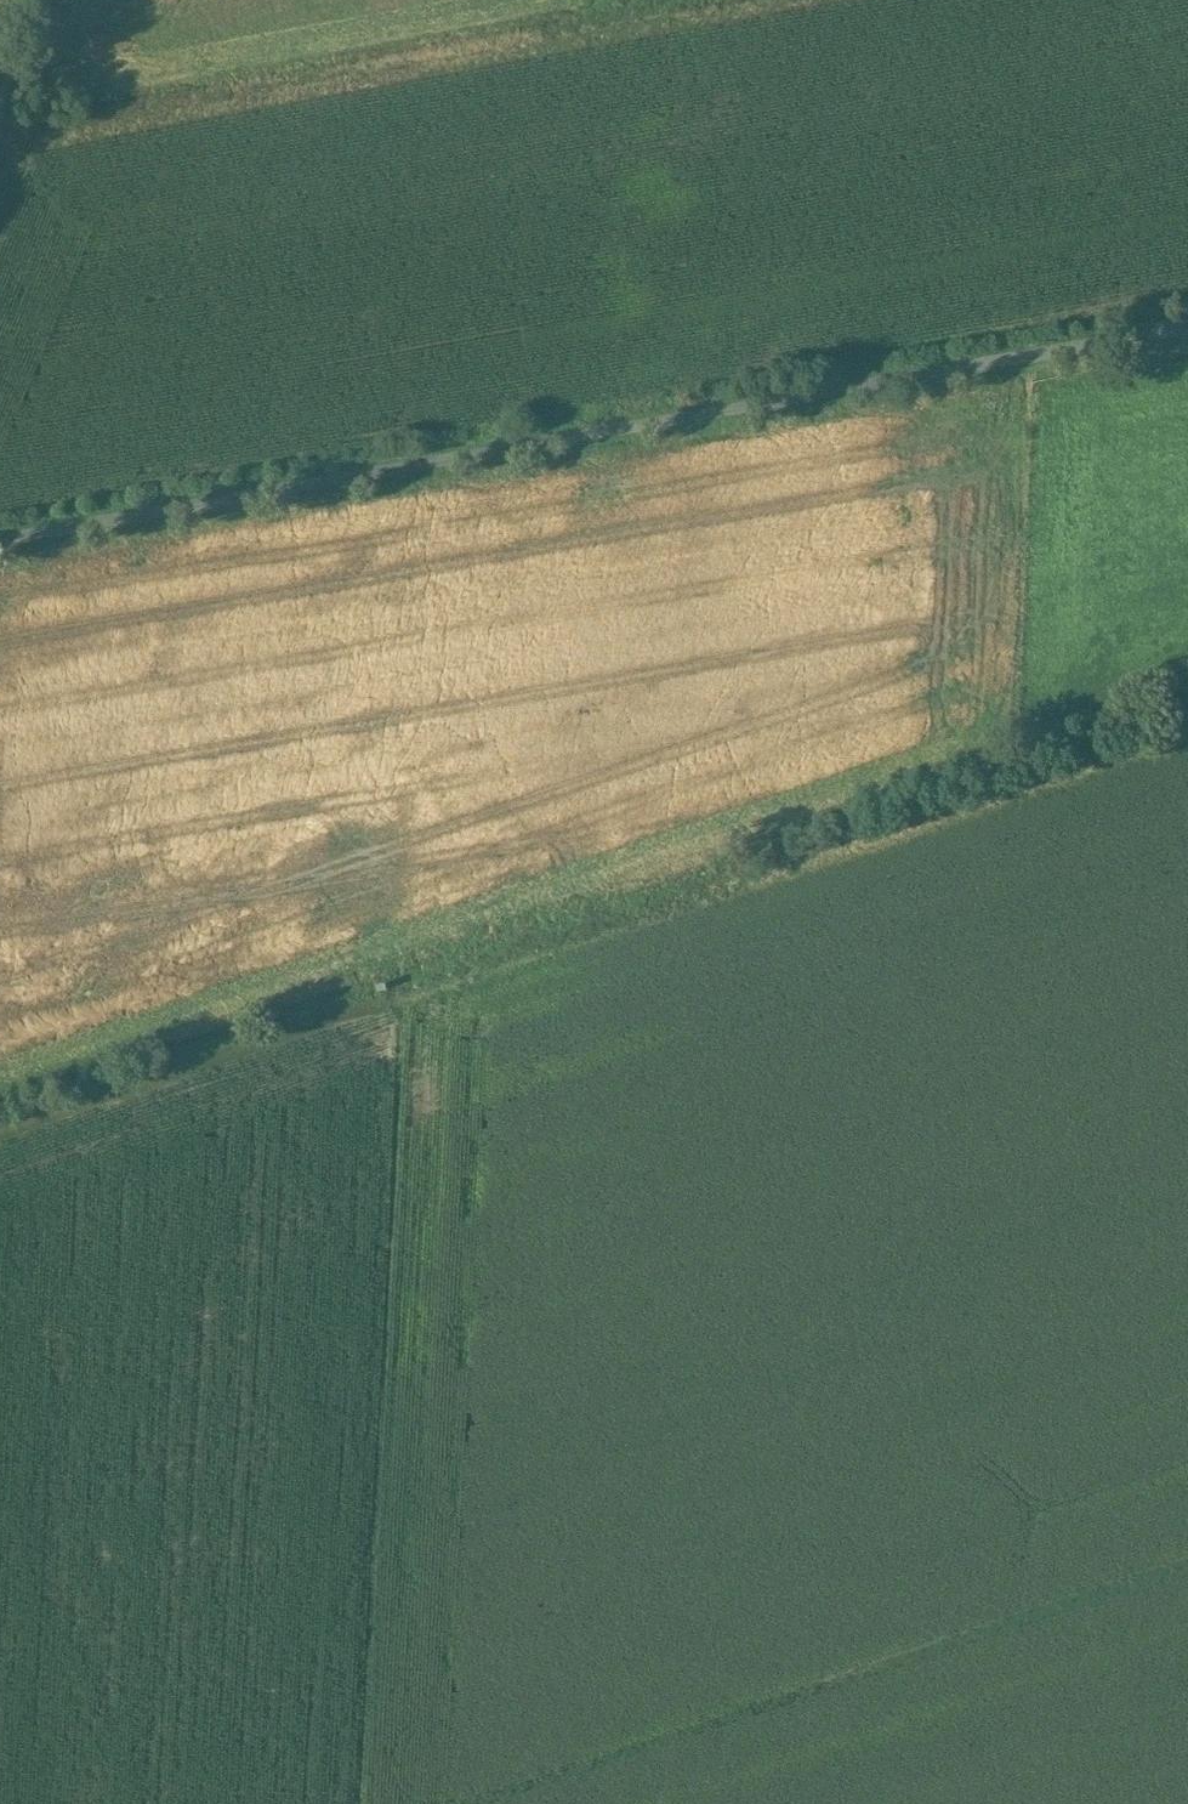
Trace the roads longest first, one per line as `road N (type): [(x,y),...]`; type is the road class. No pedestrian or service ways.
road 1 (unclassified): [(0,541),(1187,330)]
road 2 (track): [(0,1714),(884,1432)]

